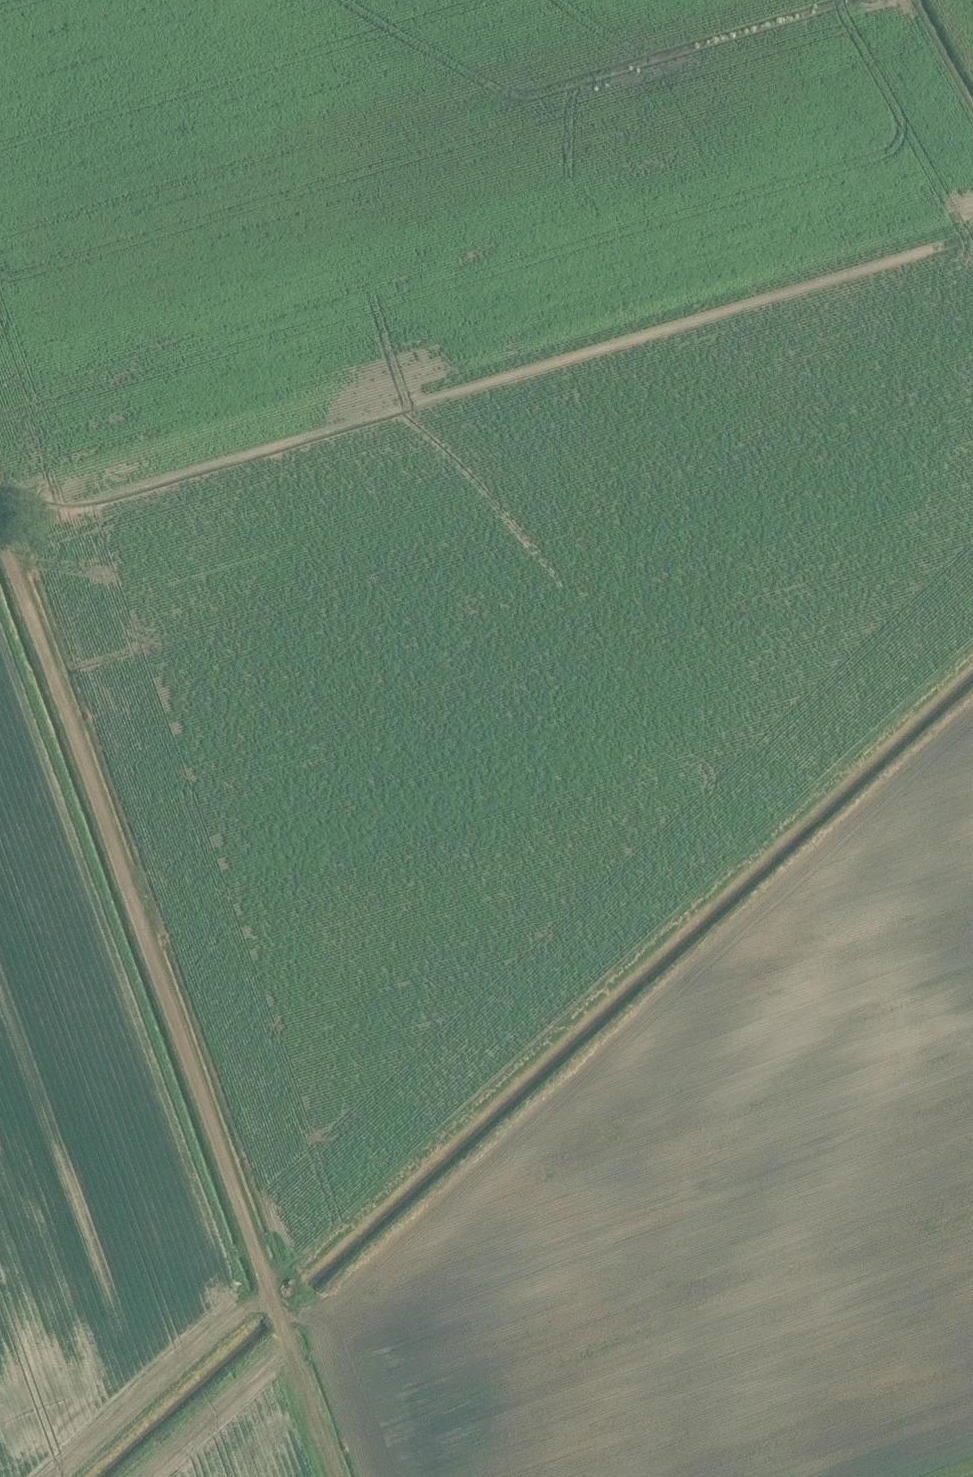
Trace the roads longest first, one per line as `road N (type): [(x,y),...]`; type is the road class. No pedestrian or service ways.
road 1 (track): [(0,504),(336,1476)]

